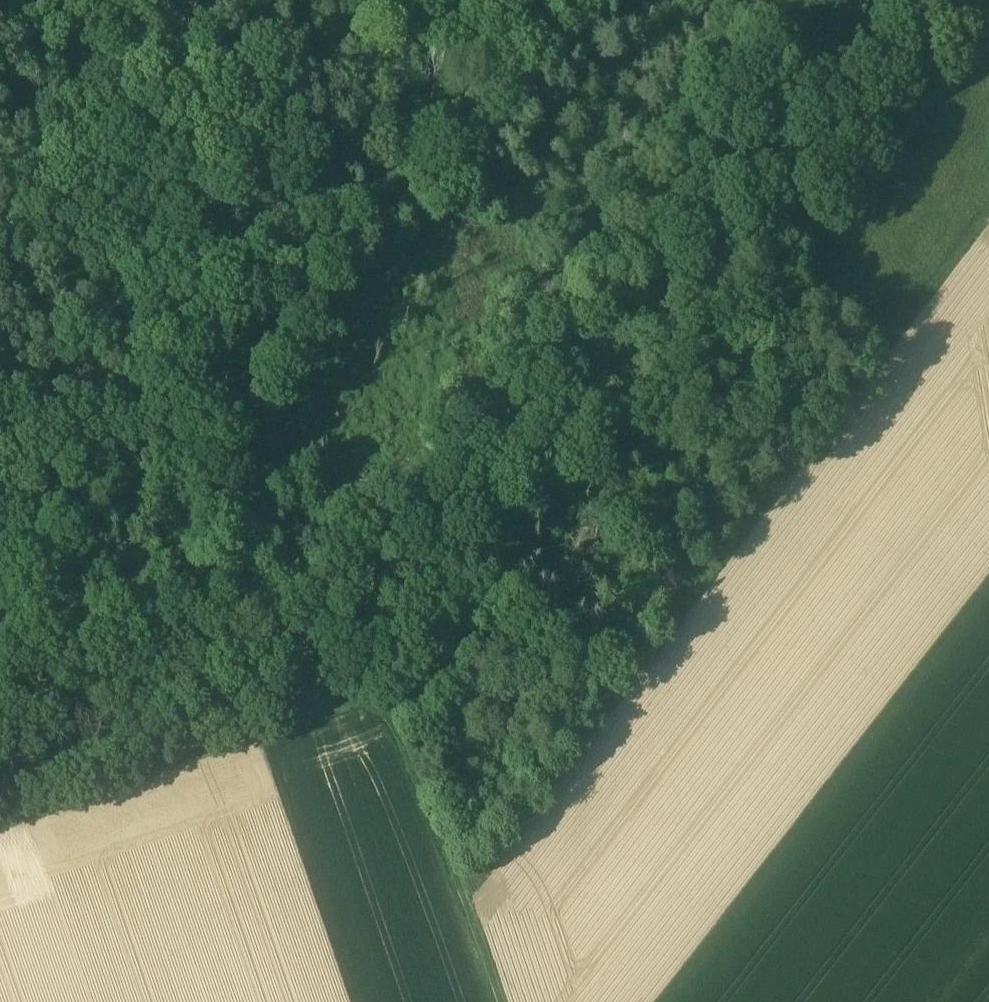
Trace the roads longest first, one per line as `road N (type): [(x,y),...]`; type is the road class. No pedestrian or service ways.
road 1 (track): [(460,891),(988,221)]
road 2 (track): [(0,825),(379,714),(404,726),(460,891)]
road 3 (track): [(0,363),(365,714)]

